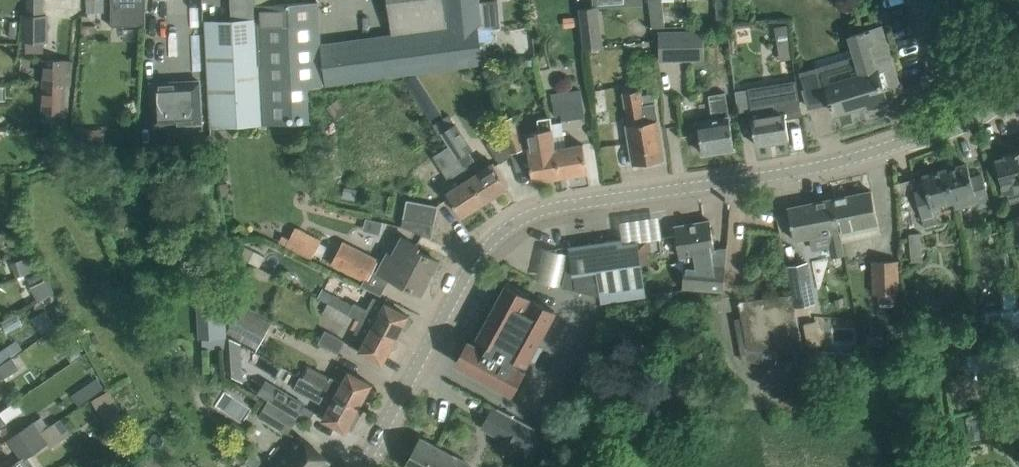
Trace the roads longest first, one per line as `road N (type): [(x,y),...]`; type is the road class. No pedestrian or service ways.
road 1 (tertiary): [(362,466),(481,254),(517,220),(554,206),(815,169),(922,138),(1013,99)]
road 2 (residential): [(1013,99),(924,0)]

